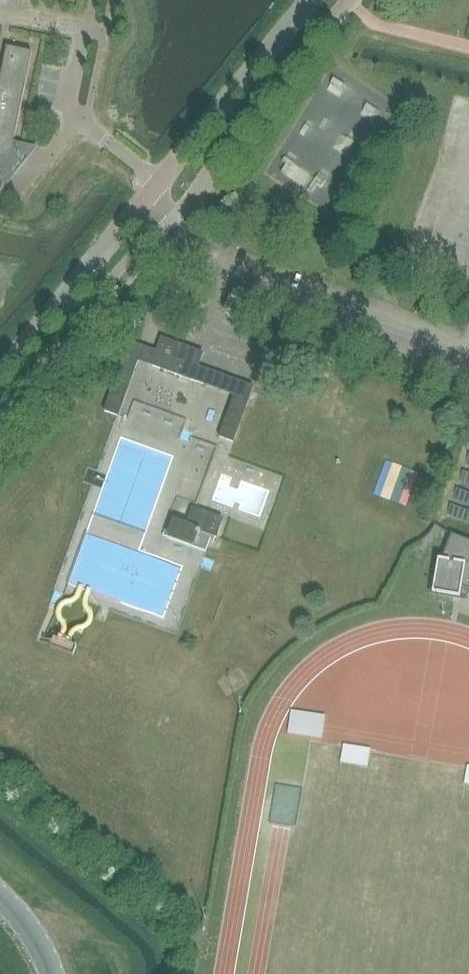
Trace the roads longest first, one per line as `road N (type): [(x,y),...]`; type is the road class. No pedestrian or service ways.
road 1 (unclassified): [(0,377),(308,0)]

